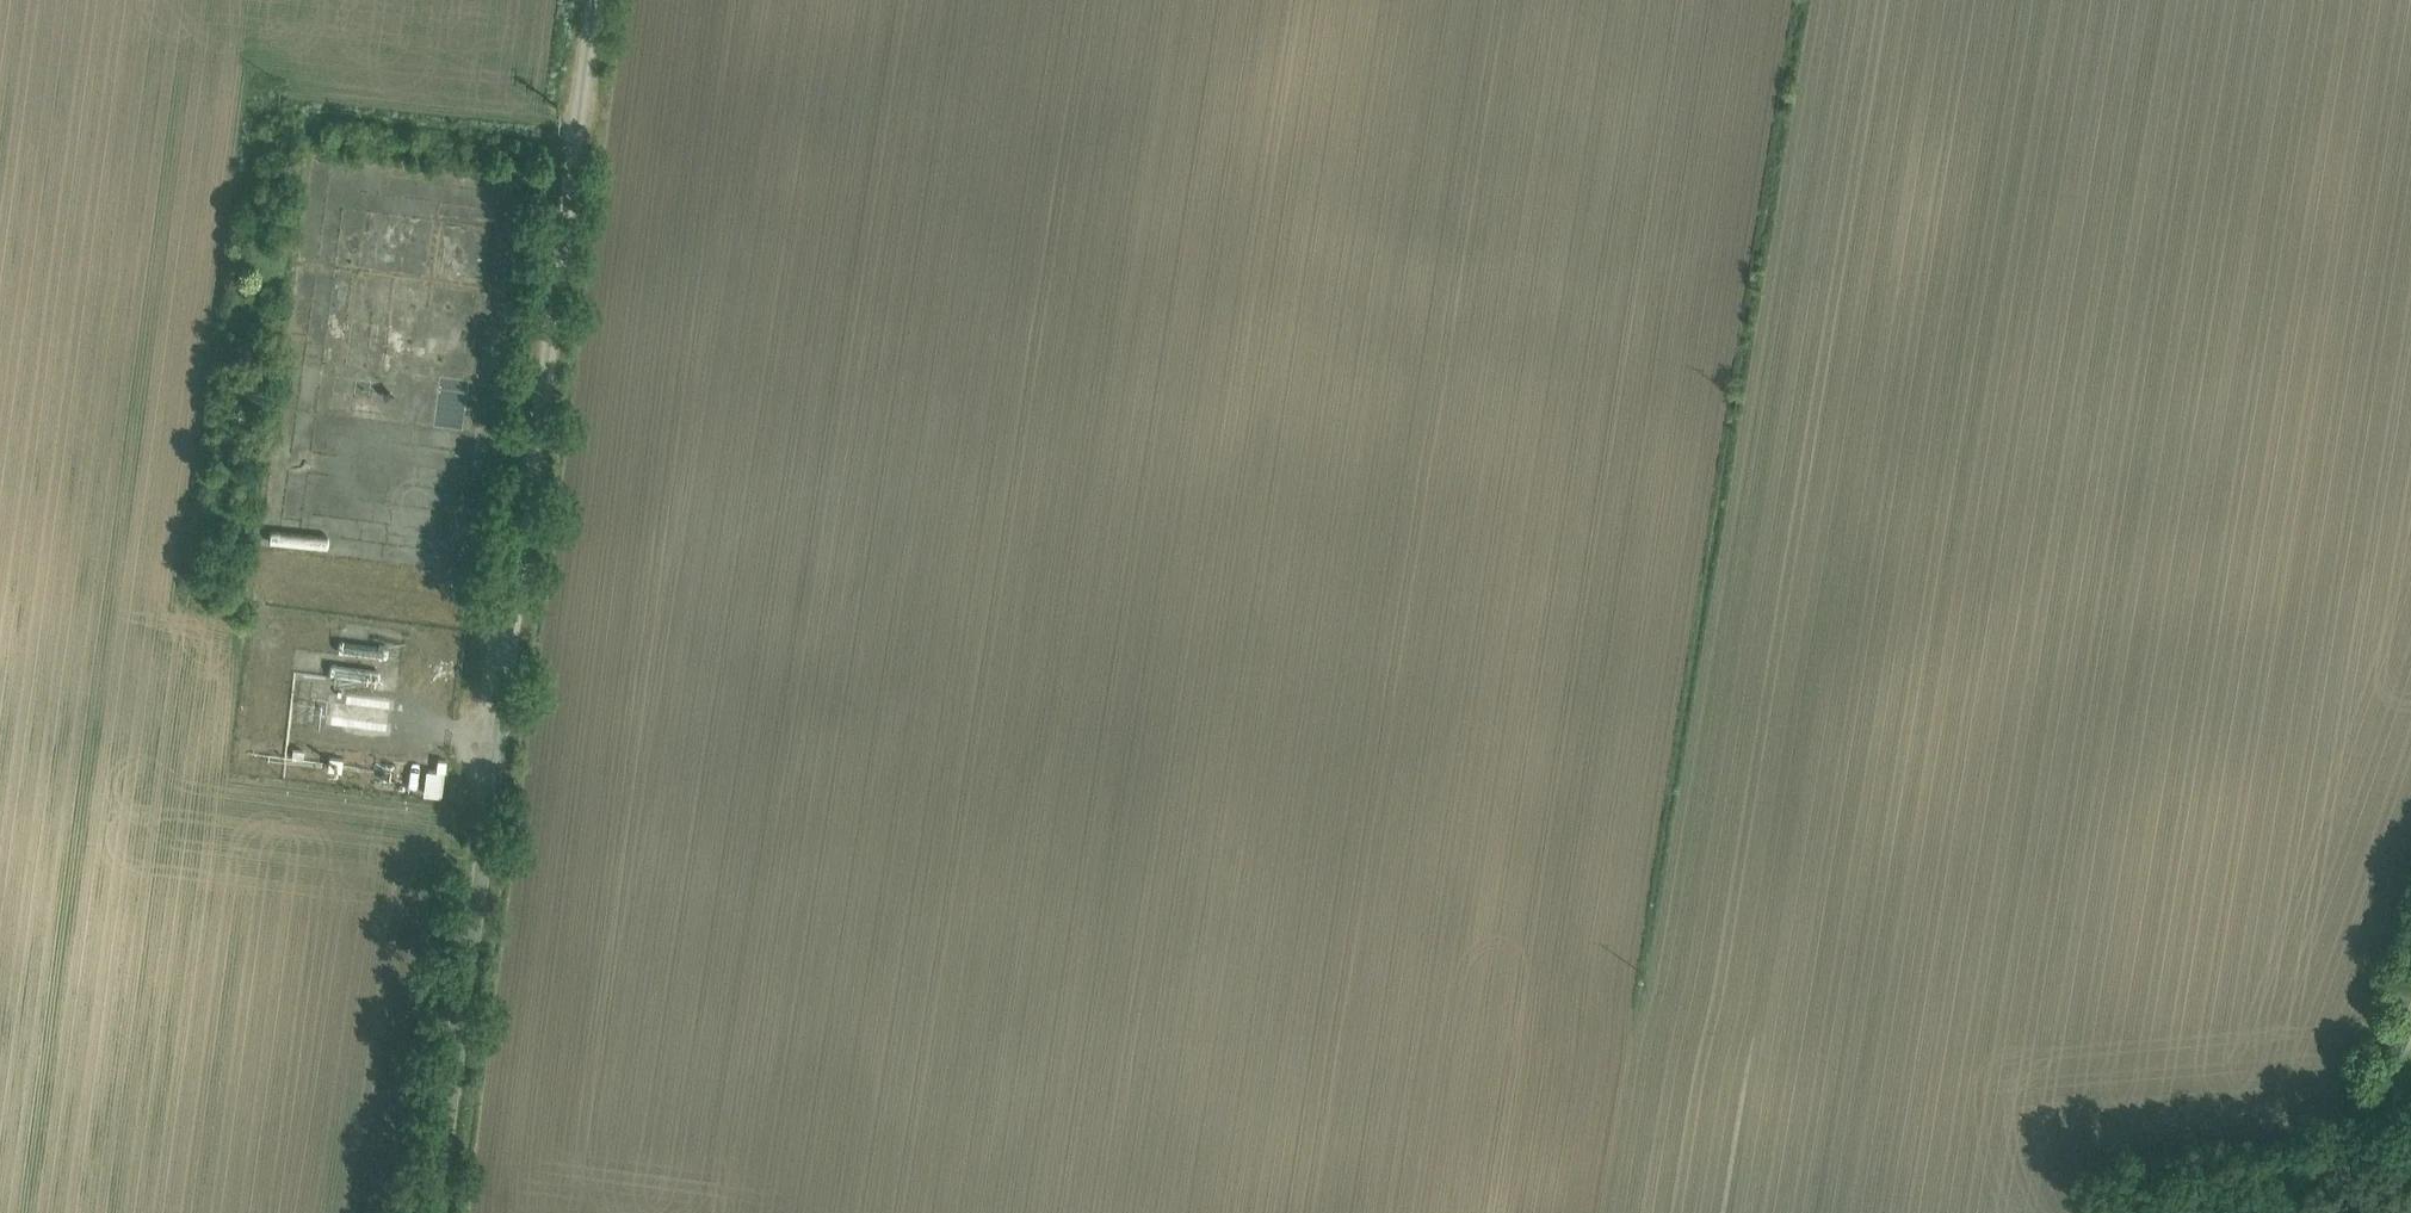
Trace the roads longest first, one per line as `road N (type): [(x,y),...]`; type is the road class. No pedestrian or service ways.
road 1 (unclassified): [(435,1212),(602,0)]

